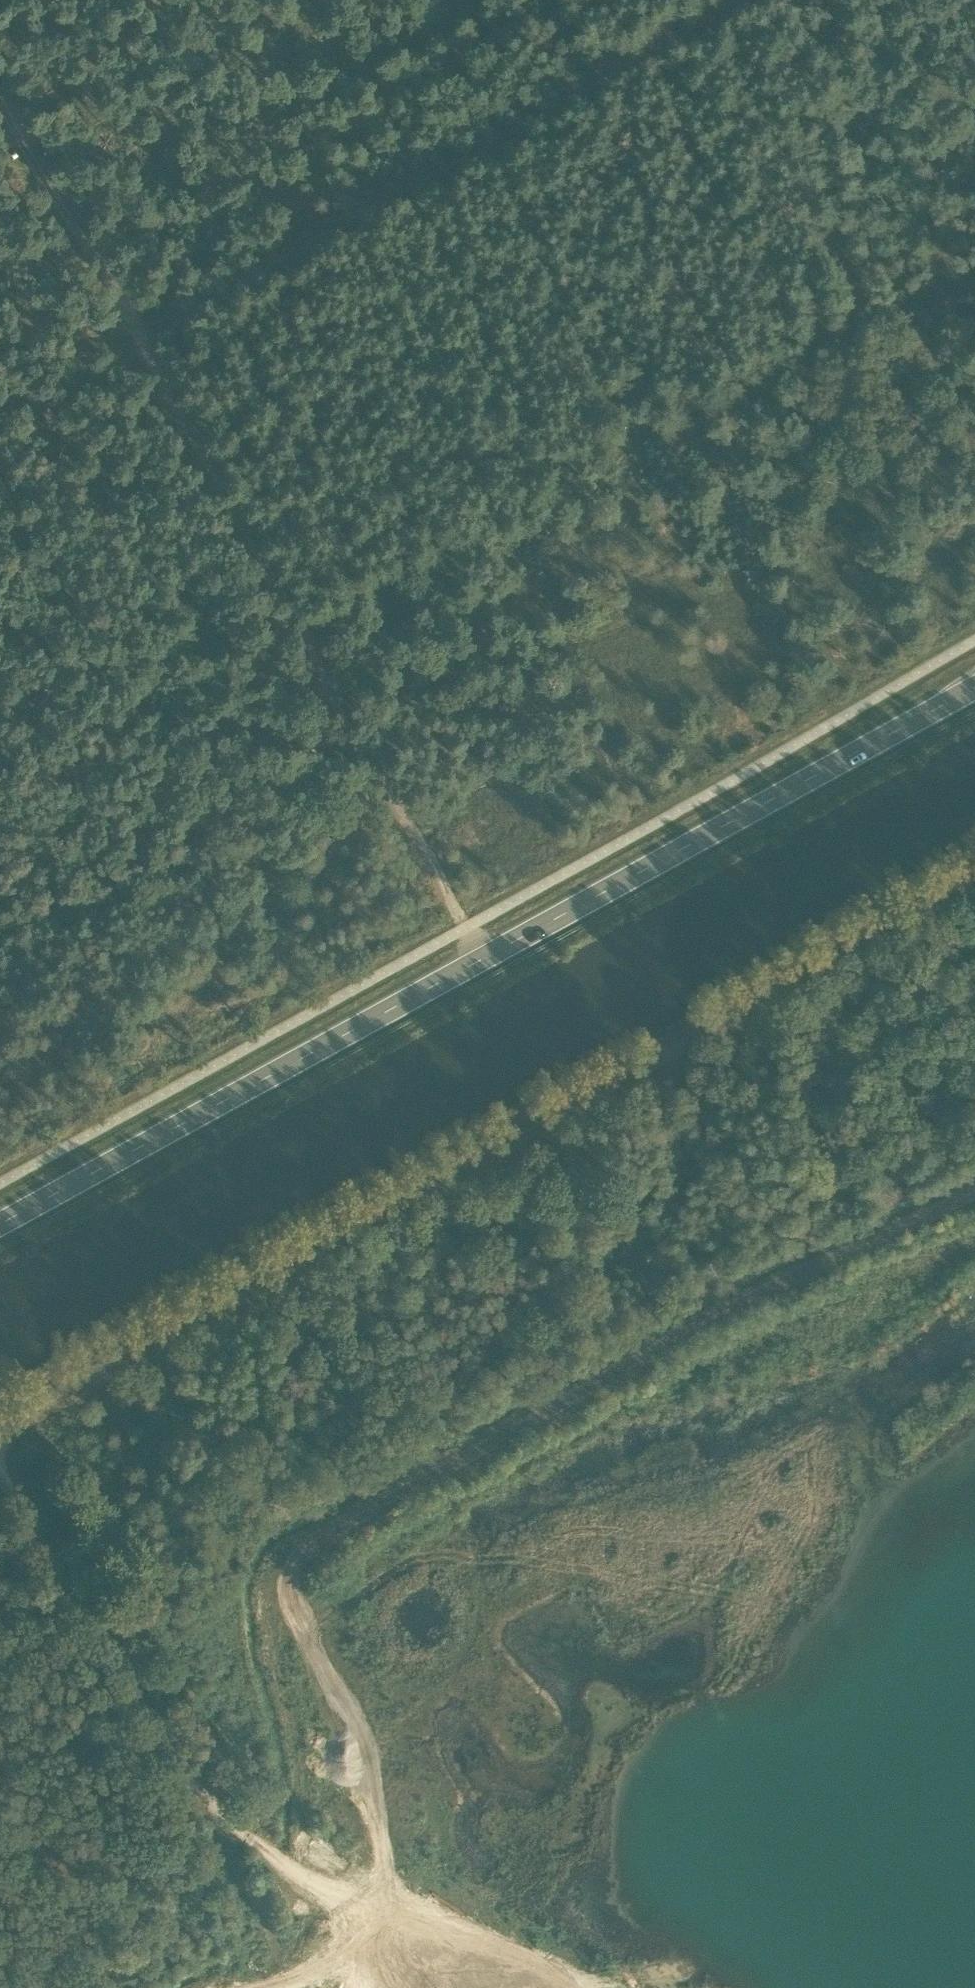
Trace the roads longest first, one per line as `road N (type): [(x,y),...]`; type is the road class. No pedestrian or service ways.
road 1 (track): [(974,1188),(749,1294),(313,1546),(296,1586),(366,1750),(384,1863),(378,1907),(348,1969),(322,1987)]
road 2 (secondary): [(0,1230),(974,689)]
road 3 (unclassified): [(0,1417),(974,884)]
road 4 (track): [(560,1987),(282,1865),(238,1831),(138,1702),(0,1477)]

